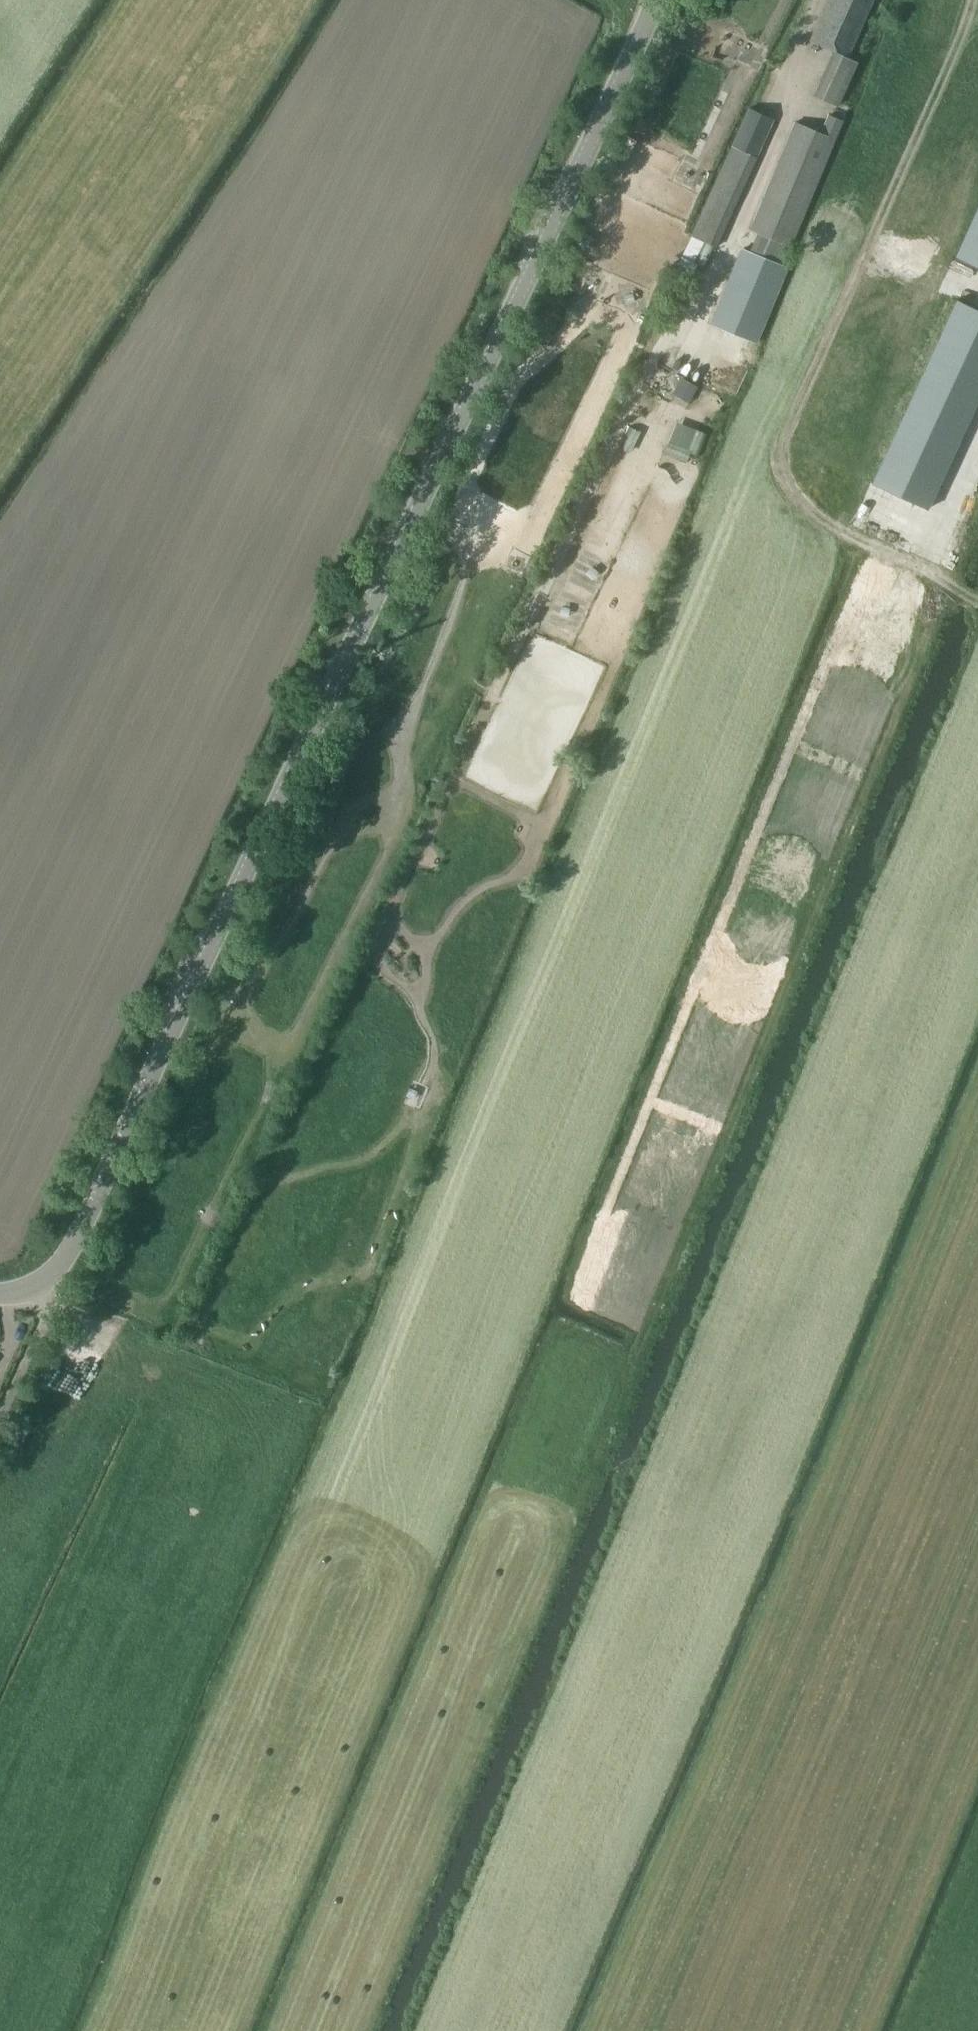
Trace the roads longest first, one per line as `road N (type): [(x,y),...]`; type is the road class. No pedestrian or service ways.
road 1 (tertiary): [(657,0),(92,1237),(45,1288),(0,1295)]

